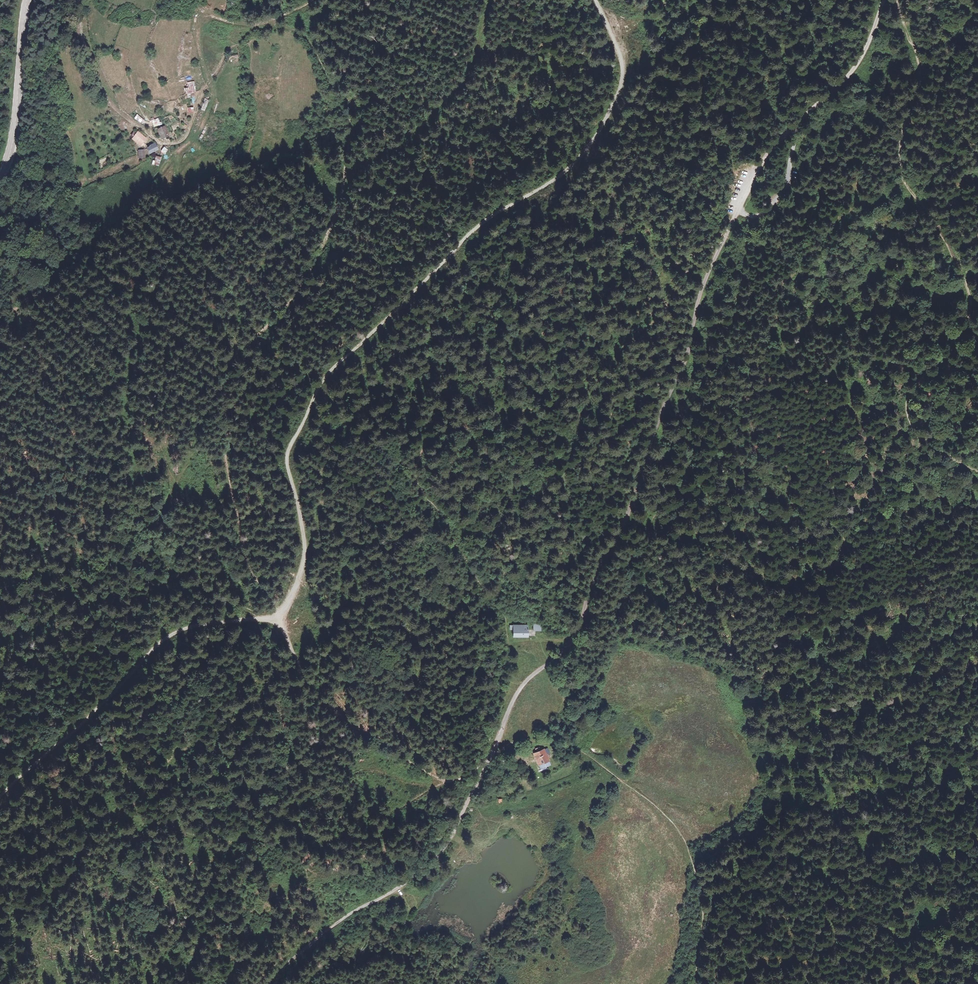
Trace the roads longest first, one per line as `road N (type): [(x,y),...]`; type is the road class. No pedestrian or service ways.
road 1 (unclassified): [(883,0),(852,70),(766,156),(703,284),(683,366),(577,630),(514,698),(447,843),(414,877),(351,911),(263,983)]
road 2 (track): [(276,615),(304,554),(288,460),(319,388),(477,227),(584,152),(621,67),(596,0)]
road 3 (track): [(0,794),(162,640),(192,625),(276,615)]
road 4 (track): [(585,754),(665,815),(688,848),(703,918),(697,983)]
road 5 (track): [(448,781),(328,700),(276,615)]
road 6 (secondary): [(27,0),(16,122),(0,172)]

